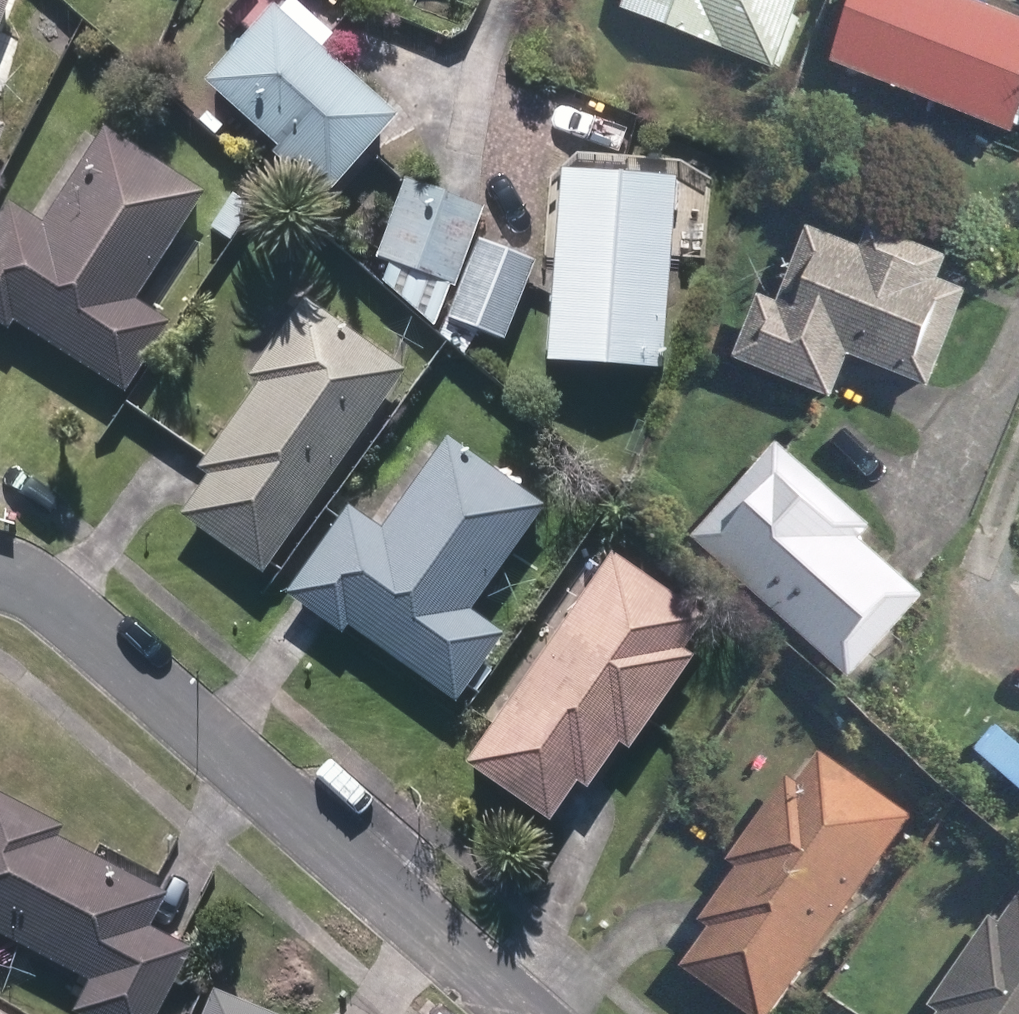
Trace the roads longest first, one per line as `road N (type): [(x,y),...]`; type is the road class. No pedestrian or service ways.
road 1 (residential): [(532,1013),(0,550)]

